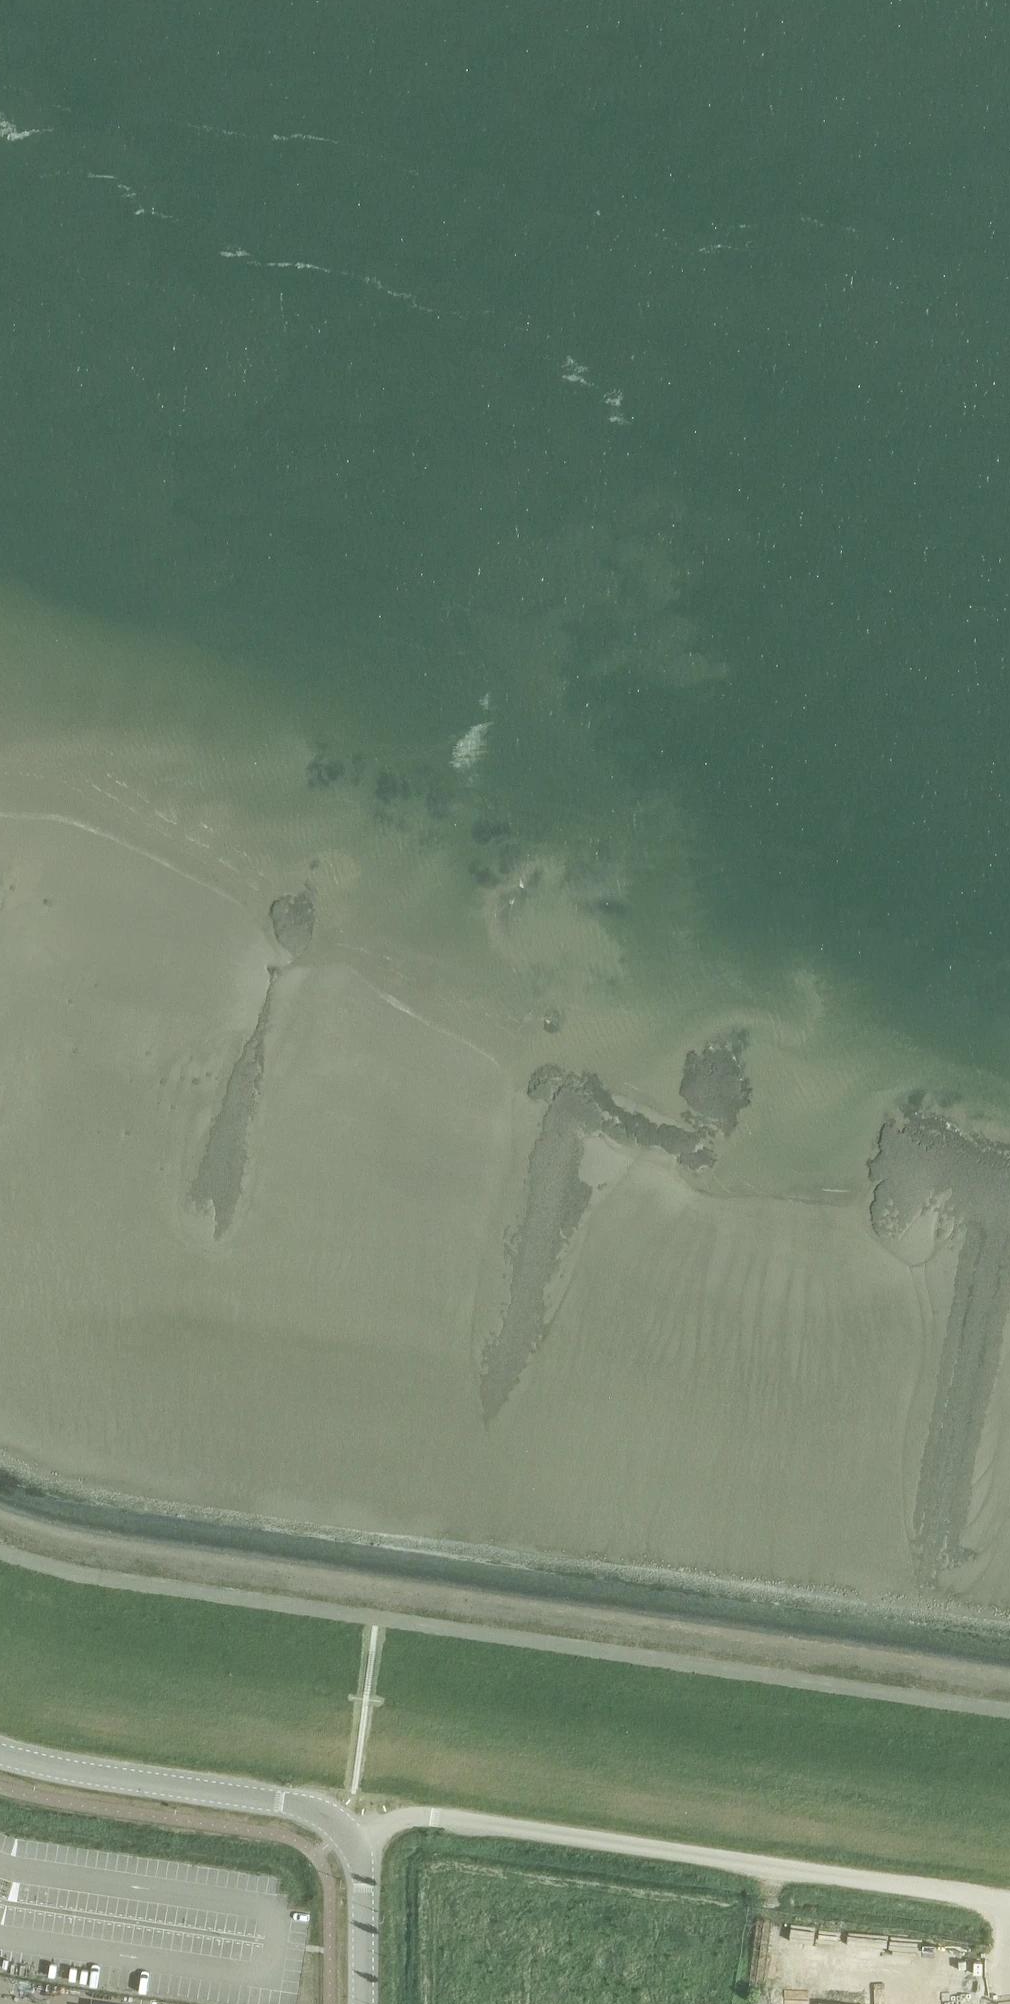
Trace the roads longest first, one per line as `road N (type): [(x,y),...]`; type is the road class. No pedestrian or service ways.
road 1 (unclassified): [(1009,1897),(437,1816),(350,1833)]
road 2 (unclassified): [(350,1833),(276,1801),(0,1755)]
road 3 (unclassified): [(362,2003),(363,1889),(350,1833)]

